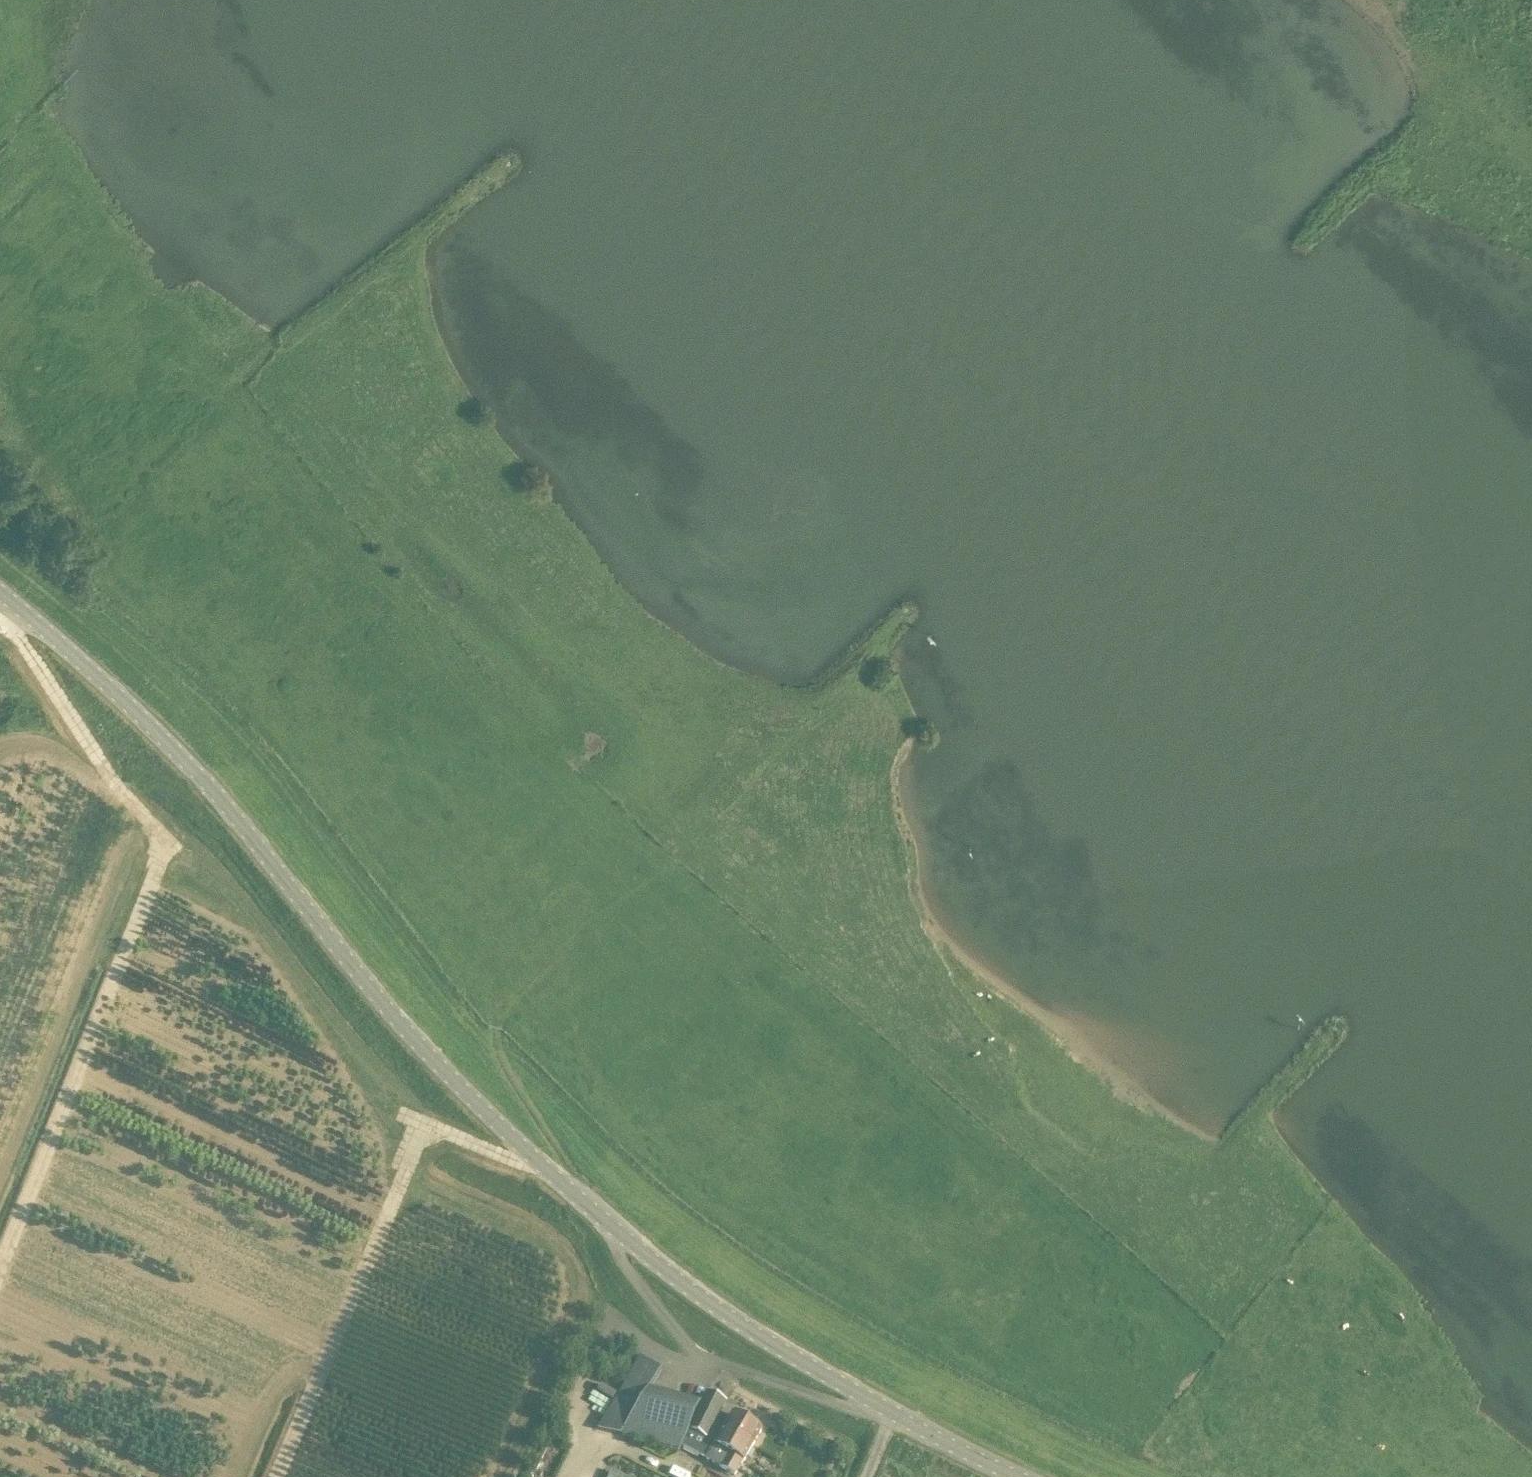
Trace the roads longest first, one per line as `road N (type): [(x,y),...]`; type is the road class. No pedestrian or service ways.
road 1 (unclassified): [(1032,1476),(838,1385),(595,1214),(463,1090),(172,743),(0,588)]
road 2 (track): [(682,1476),(593,1436),(574,1476)]

